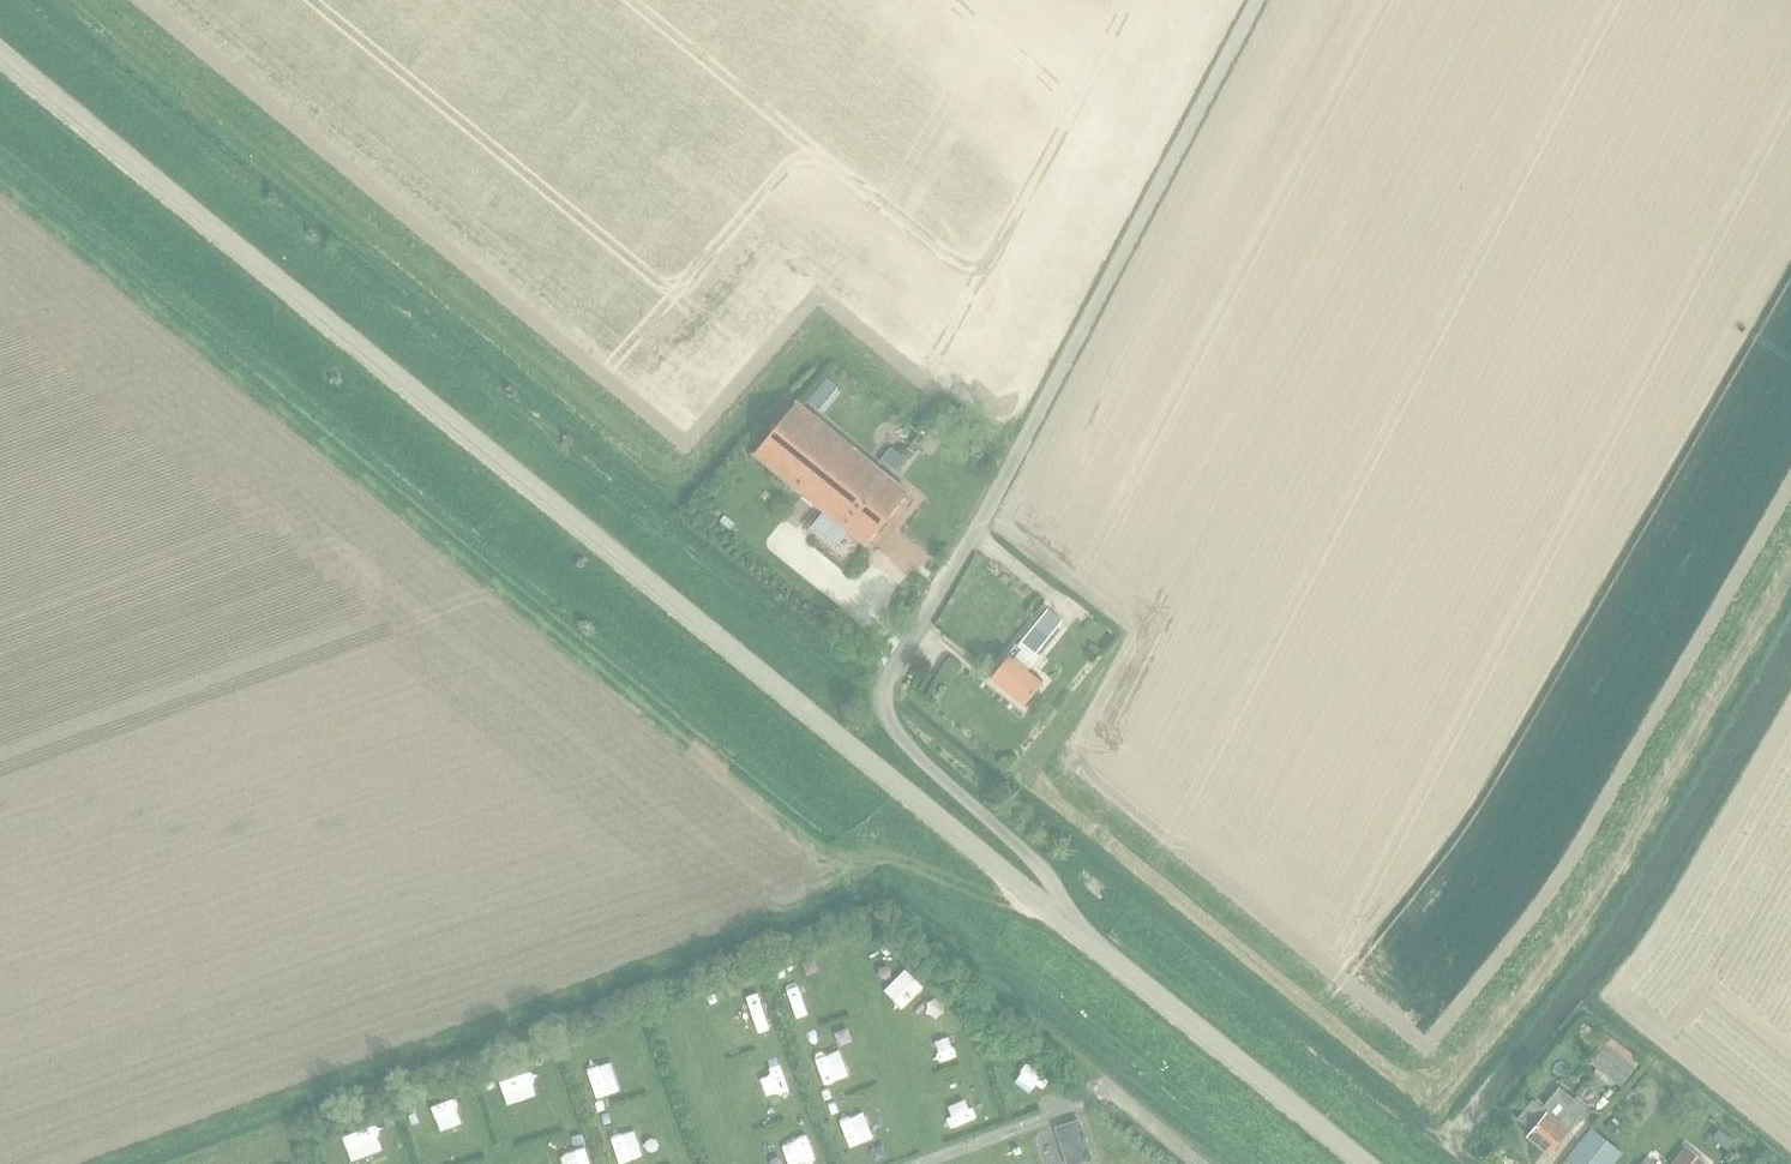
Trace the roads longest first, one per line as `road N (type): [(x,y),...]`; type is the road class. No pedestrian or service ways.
road 1 (unclassified): [(1062,917),(0,57)]
road 2 (unclassified): [(1062,917),(1065,898),(894,728),(884,683),(977,530),(1256,0)]
road 3 (unclassified): [(1371,1163),(1062,917)]

